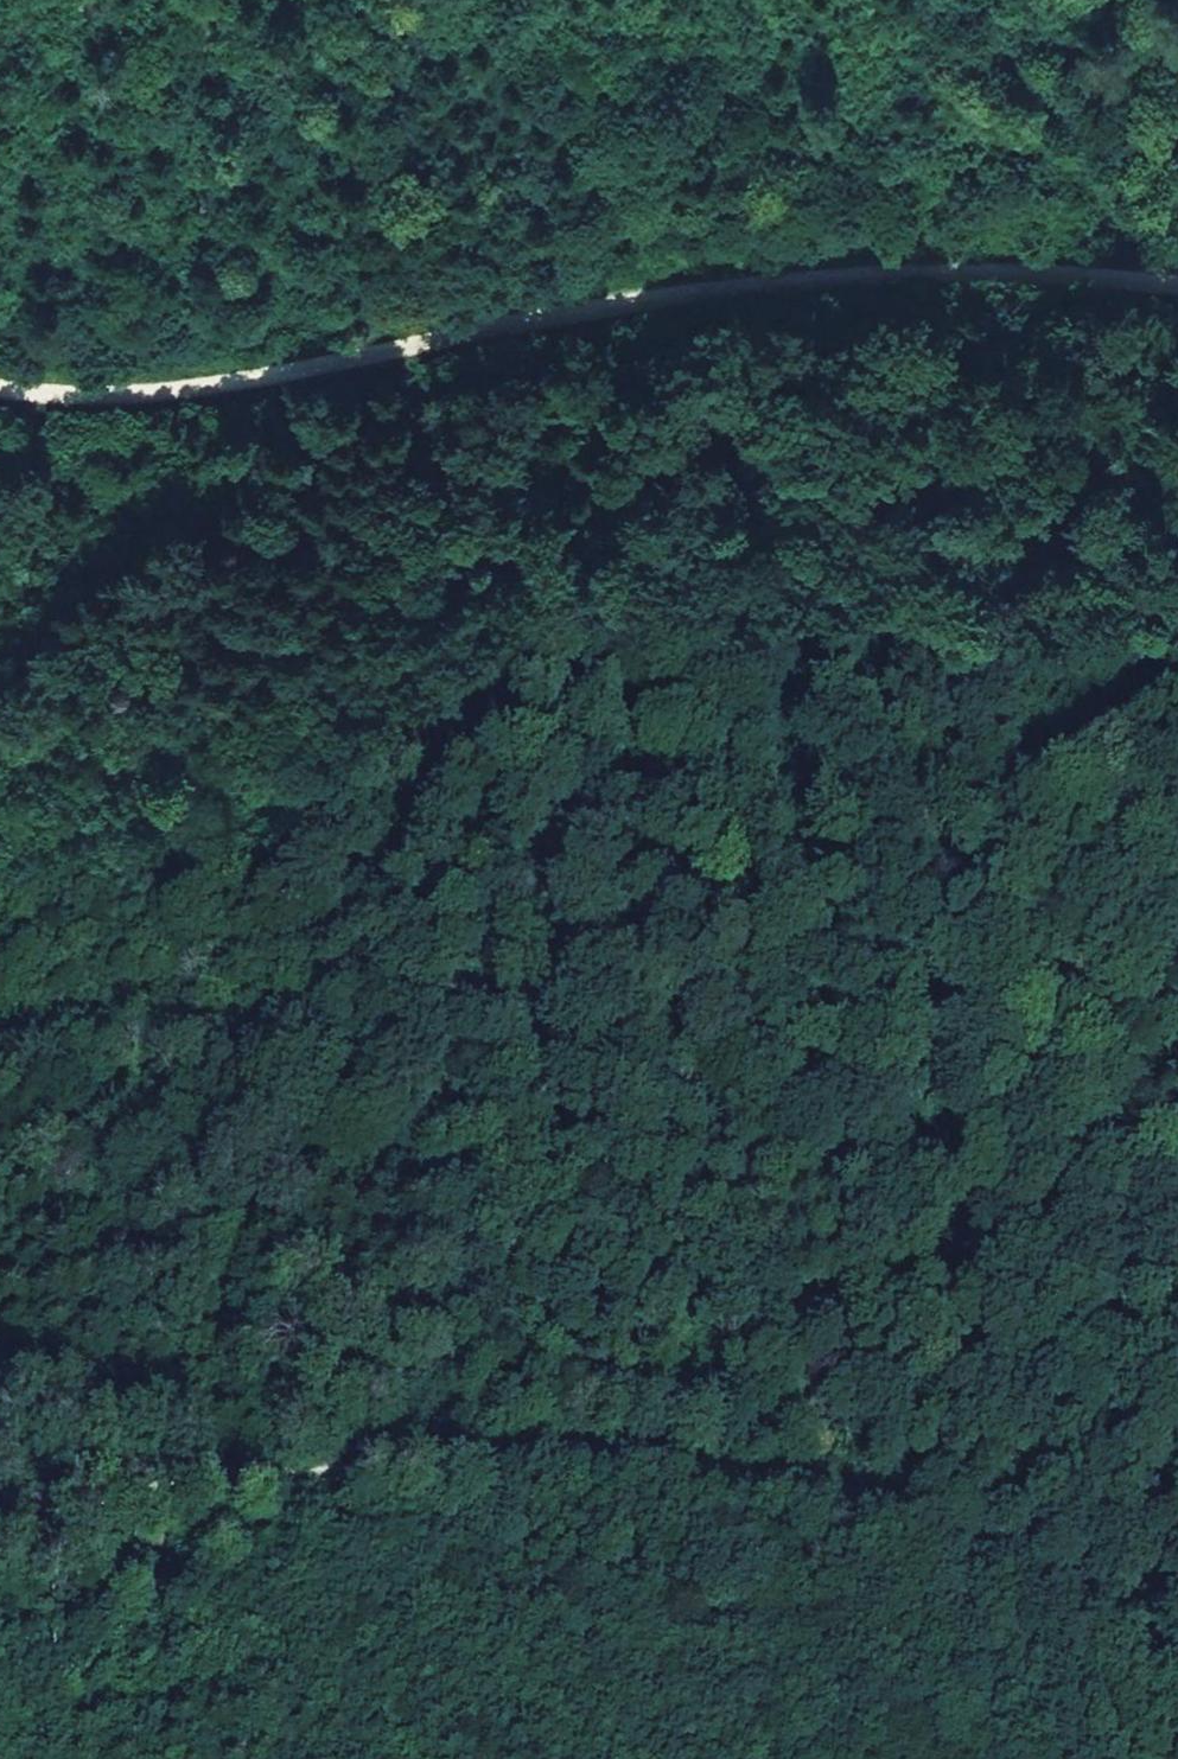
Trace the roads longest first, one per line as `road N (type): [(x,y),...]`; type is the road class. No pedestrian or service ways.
road 1 (track): [(0,1505),(433,1450),(833,1479),(1047,1575),(1177,1656)]
road 2 (track): [(0,400),(125,405),(246,389),(791,289),(975,281),(1177,290)]
road 3 (track): [(433,1450),(436,1758)]

